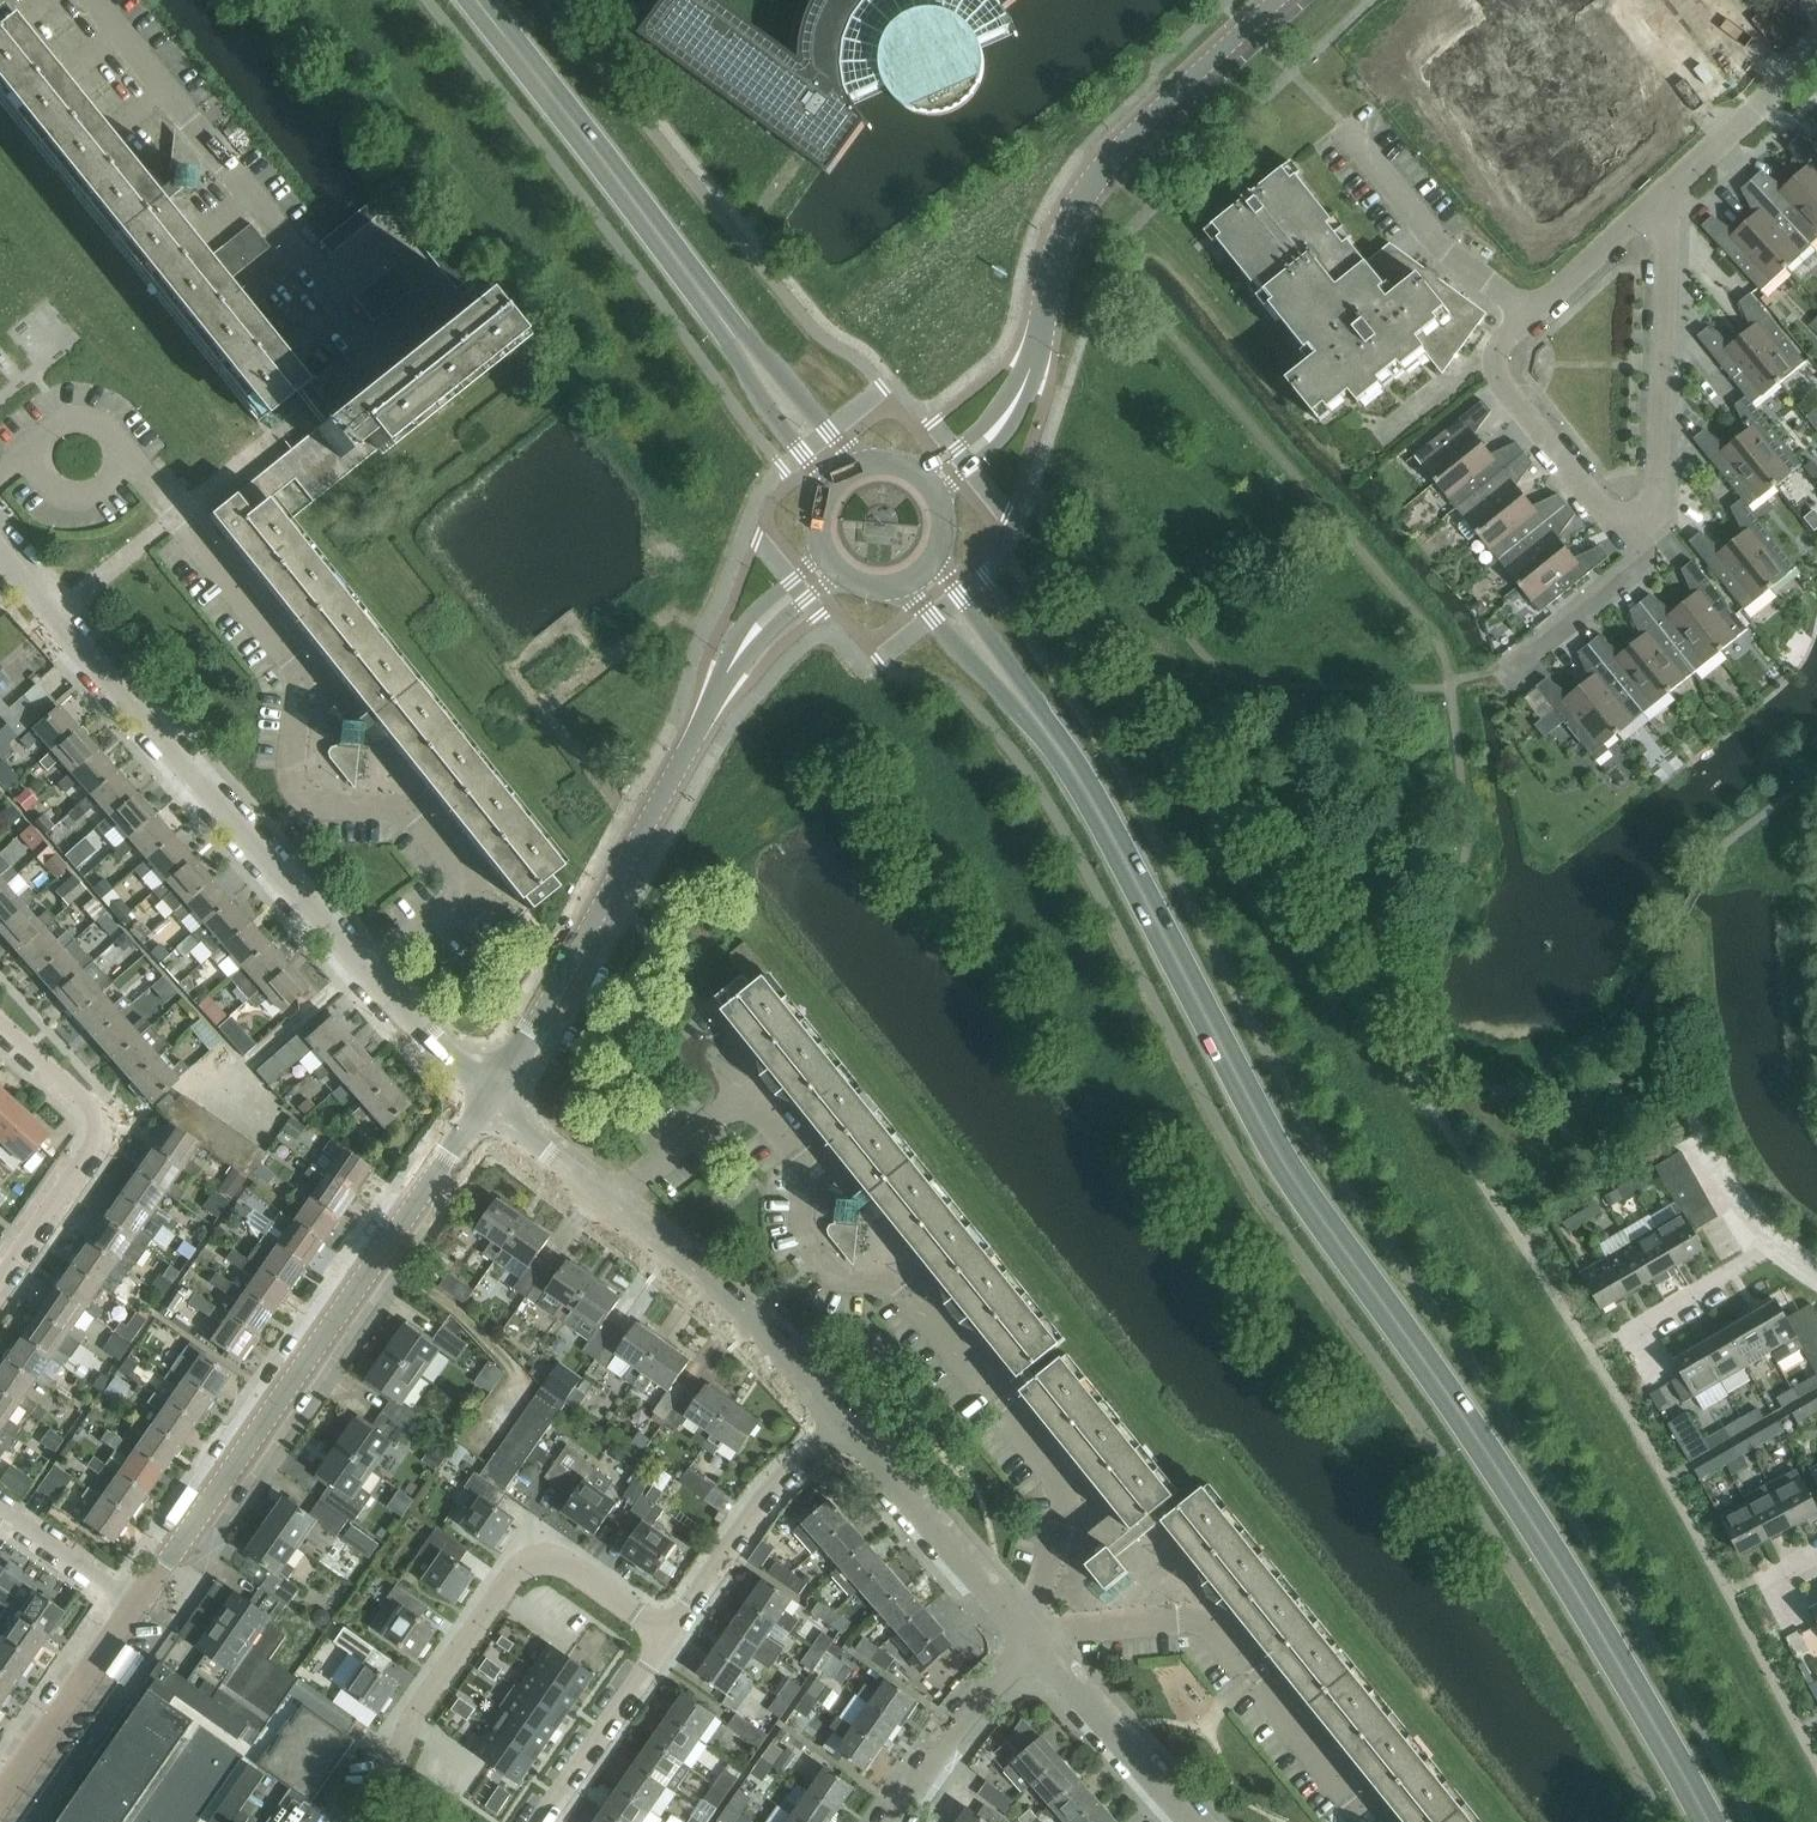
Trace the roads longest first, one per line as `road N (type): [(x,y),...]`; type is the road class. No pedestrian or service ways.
road 1 (secondary): [(1712,1821),(1623,1659),(1330,1222),(1065,745),(929,567)]
road 2 (secondary): [(907,584),(1052,757),(1312,1225),(1481,1464),(1611,1669),(1693,1821)]
road 3 (residential): [(485,1108),(222,815),(0,550)]
road 4 (unclassified): [(485,1108),(758,626),(830,563)]
road 5 (secondary): [(460,0),(738,358),(827,492)]
road 6 (unclassified): [(136,1603),(485,1108)]
road 7 (secondary): [(857,466),(742,332),(488,0)]
road 8 (residential): [(847,1422),(755,1321),(611,1199),(485,1108)]
road 9 (residential): [(1632,546),(1506,392),(1496,367),(1500,345),(1532,313),(1671,189)]
road 10 (residential): [(668,1636),(562,1560),(520,1566),(414,1715),(369,1821)]
road 11 (residential): [(1039,349),(1059,246),(1078,196),(1106,155),(1275,0)]
road 12 (residential): [(1632,546),(1656,511),(1671,189)]
road 13 (residential): [(94,0),(319,285)]
road 14 (residential): [(0,1278),(96,1146),(100,1128),(91,1106),(0,1021)]
road 15 (residential): [(1045,1640),(847,1422)]
road 16 (residential): [(668,1636),(772,1490),(847,1422)]
road 17 (unclassified): [(0,1796),(136,1603)]
road 18 (residential): [(897,1821),(966,1725),(1045,1640)]
road 19 (residential): [(1192,1821),(1045,1640)]
road 20 (residential): [(541,1821),(668,1636)]
road 21 (residential): [(1497,676),(1631,577),(1632,546)]
road 22 (residential): [(1671,189),(1816,60)]
road 23 (unclassified): [(930,484),(1000,430),(1039,349)]
road 24 (residential): [(1629,1326),(1776,1242)]
road 25 (residential): [(136,1603),(0,1510)]
road 26 (unclassified): [(1776,1242),(1692,1118)]

